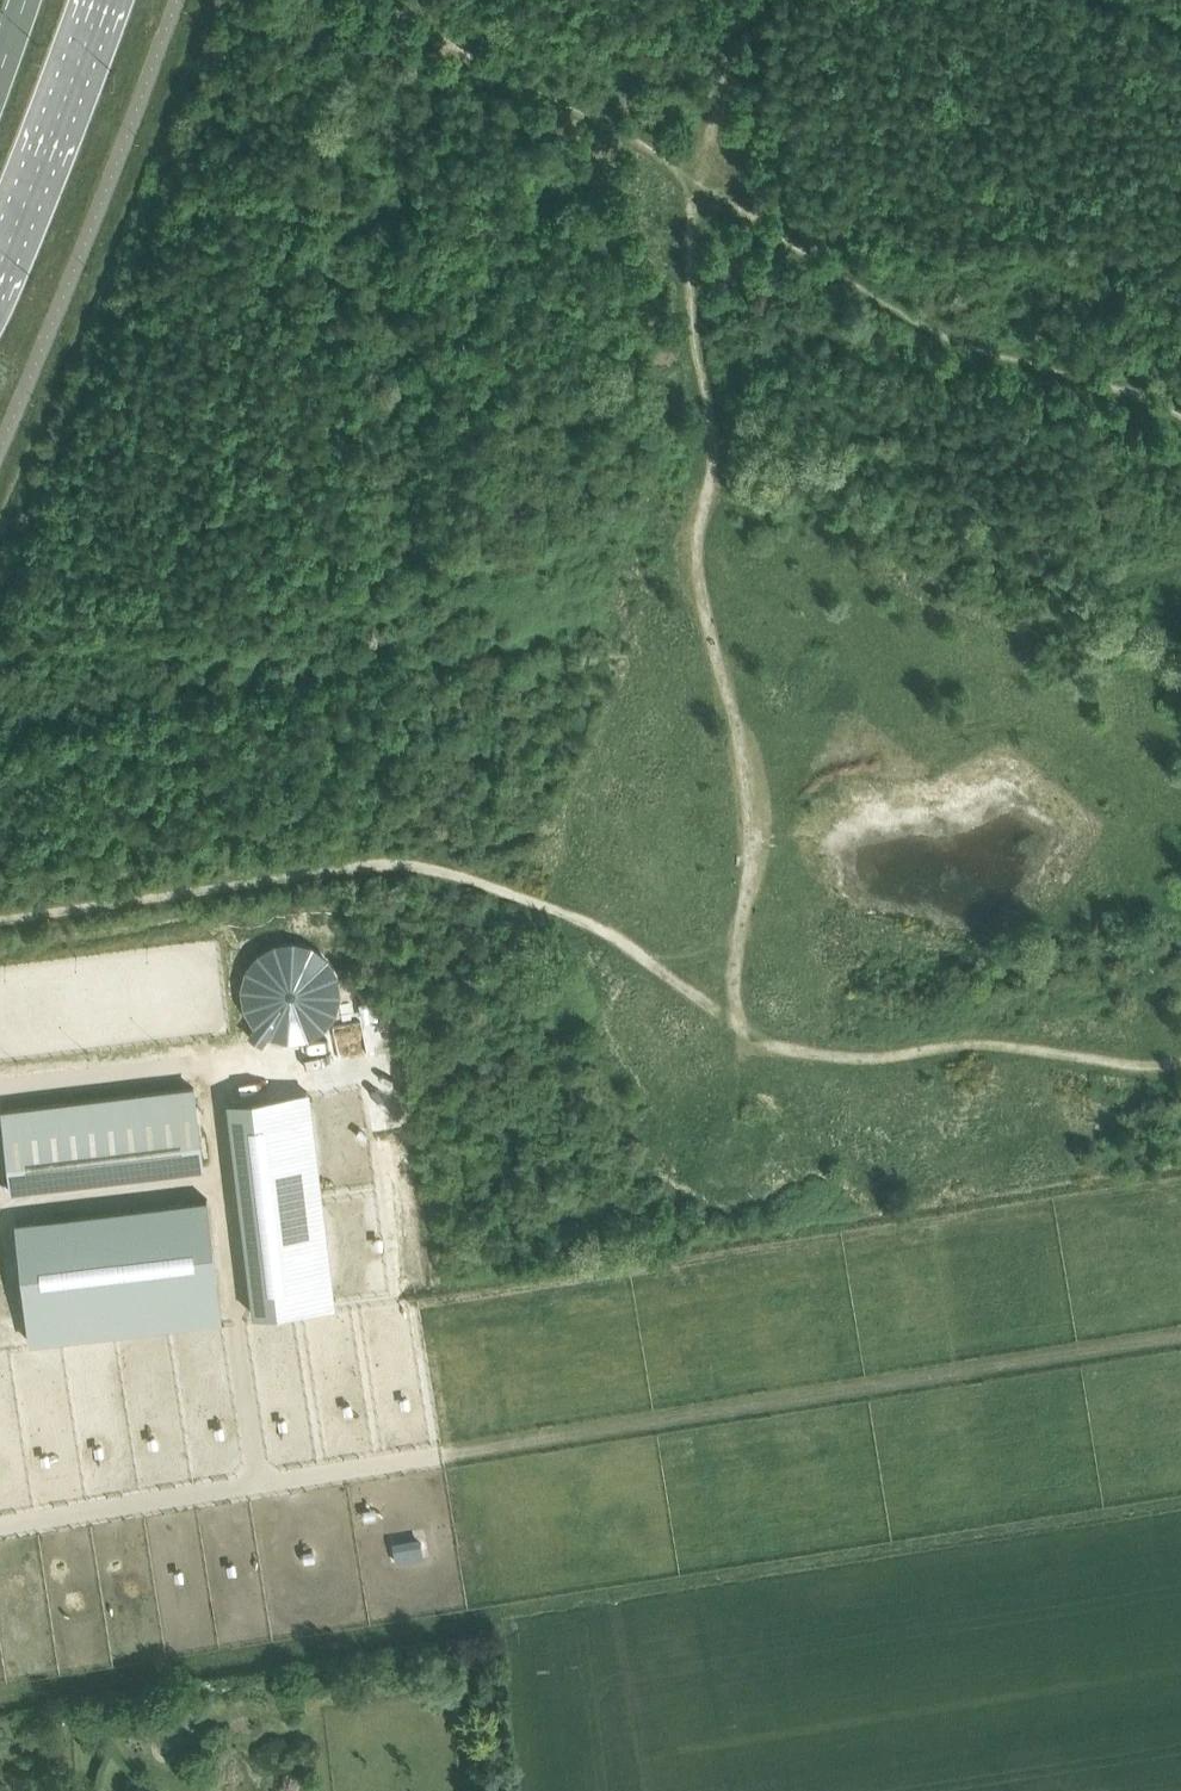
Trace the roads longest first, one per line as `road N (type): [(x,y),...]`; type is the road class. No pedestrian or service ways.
road 1 (primary): [(0,267),(95,0)]

